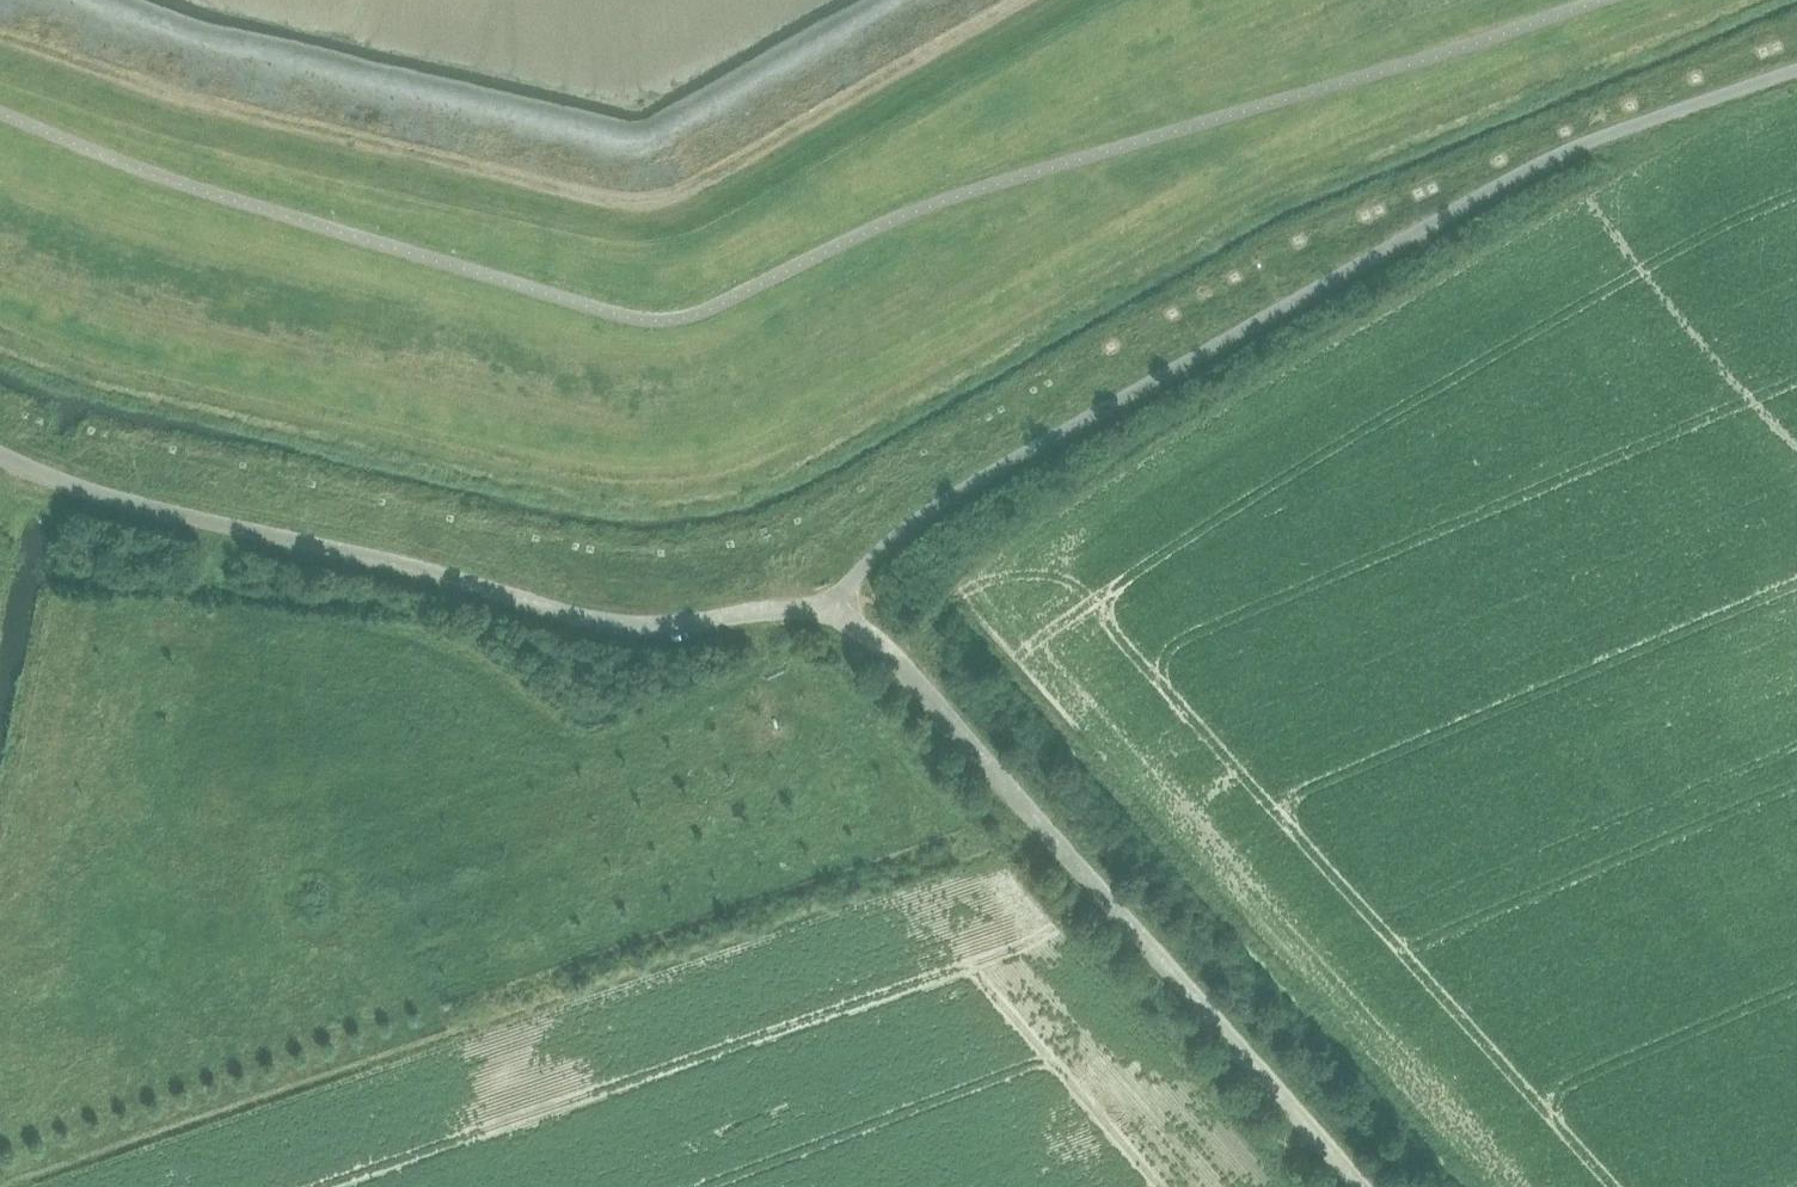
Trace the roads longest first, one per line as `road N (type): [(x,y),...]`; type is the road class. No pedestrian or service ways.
road 1 (unclassified): [(842,612),(858,575),(906,527),(959,490),(1425,224),(1531,165),(1796,70)]
road 2 (unclassified): [(0,455),(117,499),(597,622),(695,623),(801,607),(842,612)]
road 3 (unclassified): [(1363,1186),(878,638),(842,612)]

